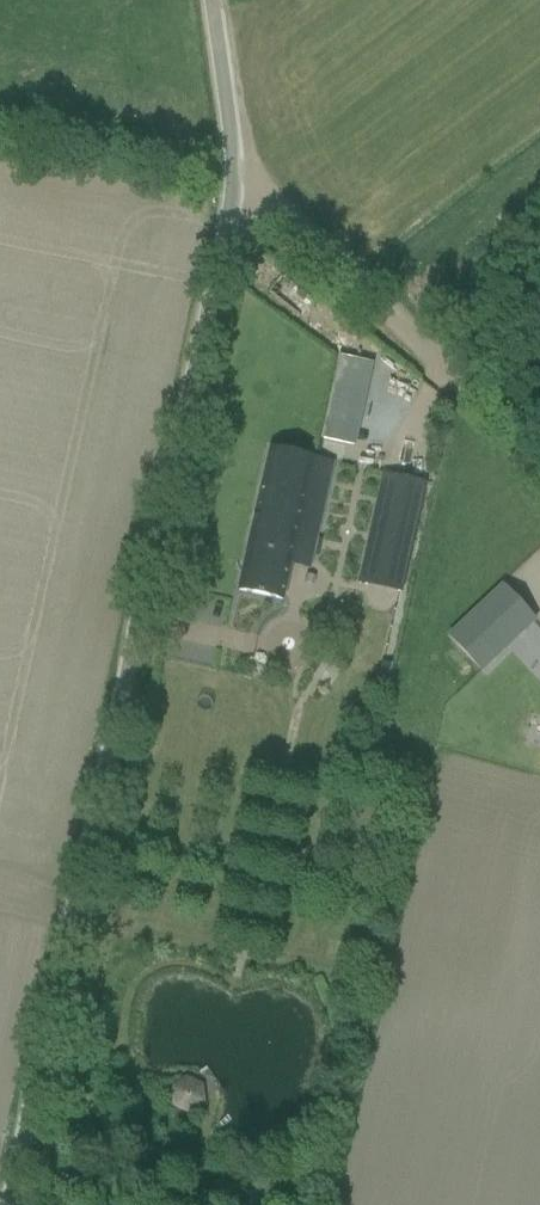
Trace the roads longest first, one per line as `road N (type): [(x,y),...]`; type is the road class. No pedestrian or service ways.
road 1 (unclassified): [(11,1204),(231,194)]
road 2 (unclassified): [(539,443),(268,214),(231,194)]
road 3 (unclassified): [(231,194),(233,140),(213,0)]

